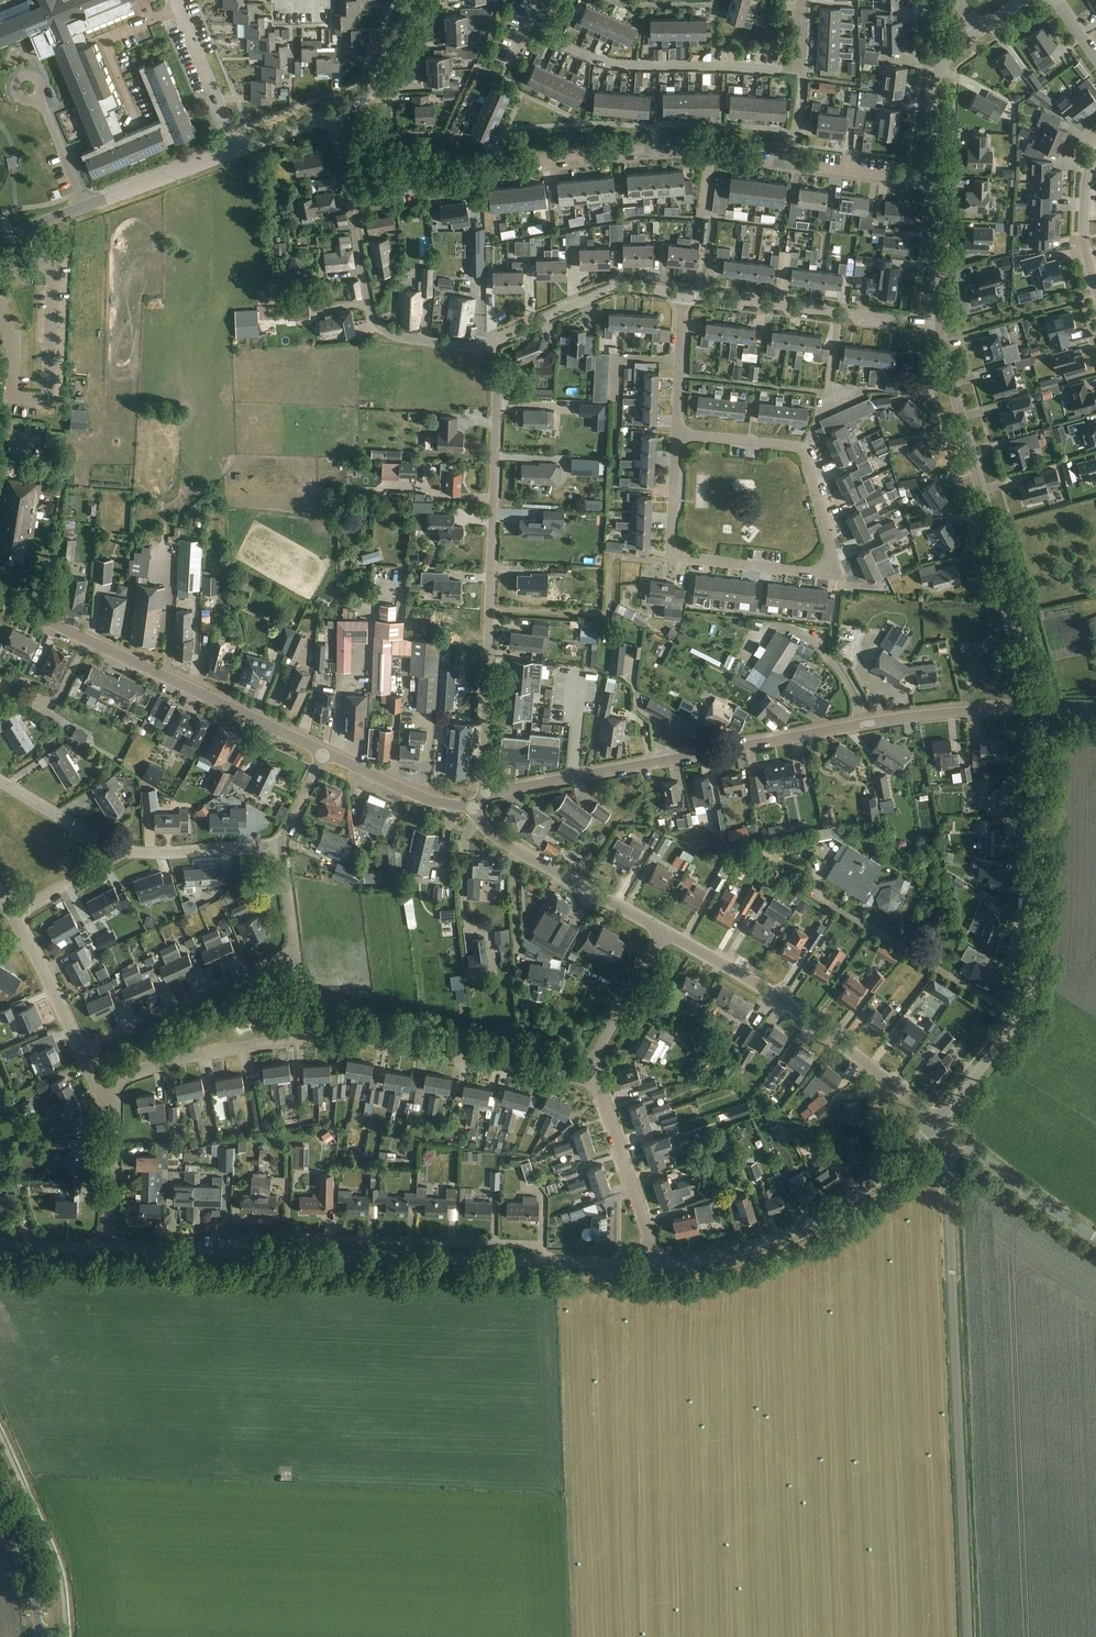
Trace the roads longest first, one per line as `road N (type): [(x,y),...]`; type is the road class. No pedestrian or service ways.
road 1 (tertiary): [(483,794),(869,722),(1038,707)]
road 2 (unclassified): [(969,1636),(948,1176),(964,1141)]
road 3 (residential): [(678,434),(672,557),(817,574),(832,551),(805,453),(749,442)]
road 4 (residential): [(483,794),(497,402),(484,350)]
road 5 (tertiary): [(1038,707),(941,326)]
road 6 (residential): [(712,155),(655,149),(569,156),(348,194)]
road 7 (tertiary): [(323,753),(0,599)]
road 8 (residential): [(548,1262),(536,1247),(288,1237),(239,1236),(234,1253)]
road 9 (tertiary): [(1020,1019),(1039,951),(1038,707)]
road 10 (tertiary): [(548,1262),(234,1253)]
road 11 (residential): [(305,1035),(336,1032),(595,1074)]
road 12 (residential): [(532,16),(559,41),(616,64),(800,70)]
road 13 (tertiary): [(655,1265),(779,1238),(830,1213),(889,1169)]
road 14 (unclassified): [(0,238),(238,150)]
road 15 (unclassified): [(876,1073),(799,1013),(666,933)]
road 16 (residential): [(1020,1019),(811,892)]
road 17 (residential): [(484,350),(400,336),(379,324),(368,305),(348,194)]
road 18 (residential): [(82,1052),(296,952)]
road 19 (unclassified): [(666,933),(512,848),(472,808)]
road 20 (residential): [(684,294),(606,289),(484,350)]
road 21 (residential): [(105,1086),(173,1059),(305,1035)]
road 22 (residential): [(655,1265),(595,1074)]
road 23 (tertiary): [(934,181),(933,89),(948,56),(976,30)]
road 24 (residential): [(110,1250),(113,1130),(105,1086)]
road 25 (unclassified): [(1095,1238),(964,1141)]
road 26 (residential): [(281,845),(119,852)]
road 27 (tertiary): [(472,808),(420,798),(323,753)]
road 28 (residential): [(595,1074),(601,1040),(666,933)]
road 29 (residential): [(82,1052),(13,913)]
road 30 (residential): [(838,313),(684,294)]
road 31 (residential): [(238,150),(180,9)]
road 32 (unclassified): [(330,117),(368,98),(381,81),(414,0)]
road 33 (unclassified): [(41,1636),(31,1572),(0,1493)]
road 34 (tertiary): [(941,326),(934,181)]
road 35 (residential): [(934,181),(792,165)]
road 36 (residential): [(119,852),(0,781)]
road 37 (residential): [(124,97),(109,53),(114,35),(180,9)]
road 38 (tertiary): [(937,1121),(1020,1019)]
road 39 (residential): [(1095,289),(1085,232),(1095,160)]
road 40 (tertiary): [(234,1253),(110,1250)]
road 41 (residential): [(13,913),(119,852)]

